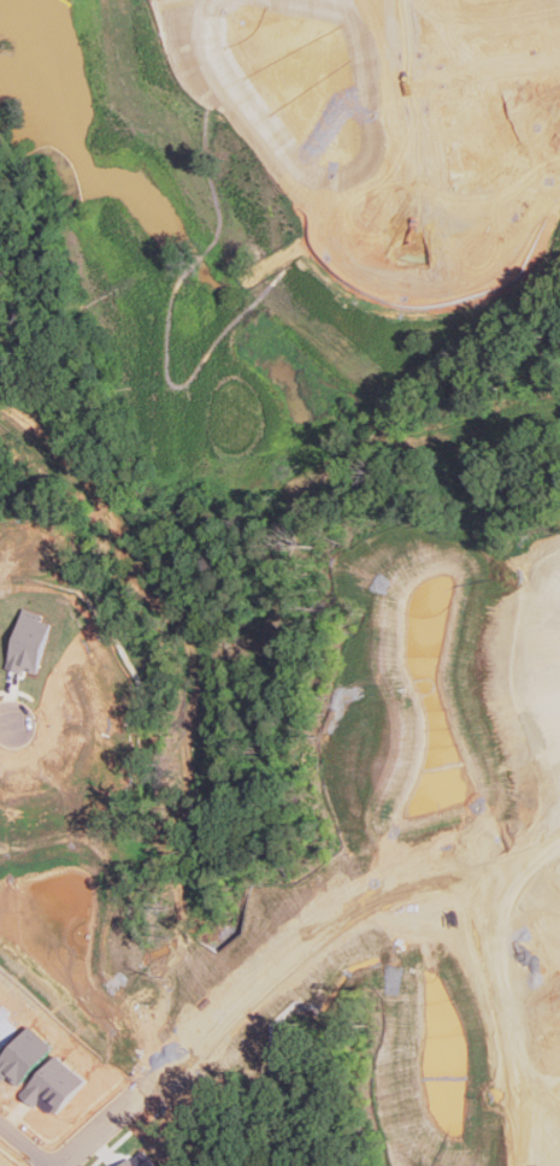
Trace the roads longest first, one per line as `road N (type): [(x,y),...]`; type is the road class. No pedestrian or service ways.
road 1 (residential): [(59,1165),(356,908),(559,841)]
road 2 (residential): [(473,870),(536,1029),(525,1165)]
road 3 (residential): [(412,0),(417,60),(426,71),(444,76),(559,59)]

